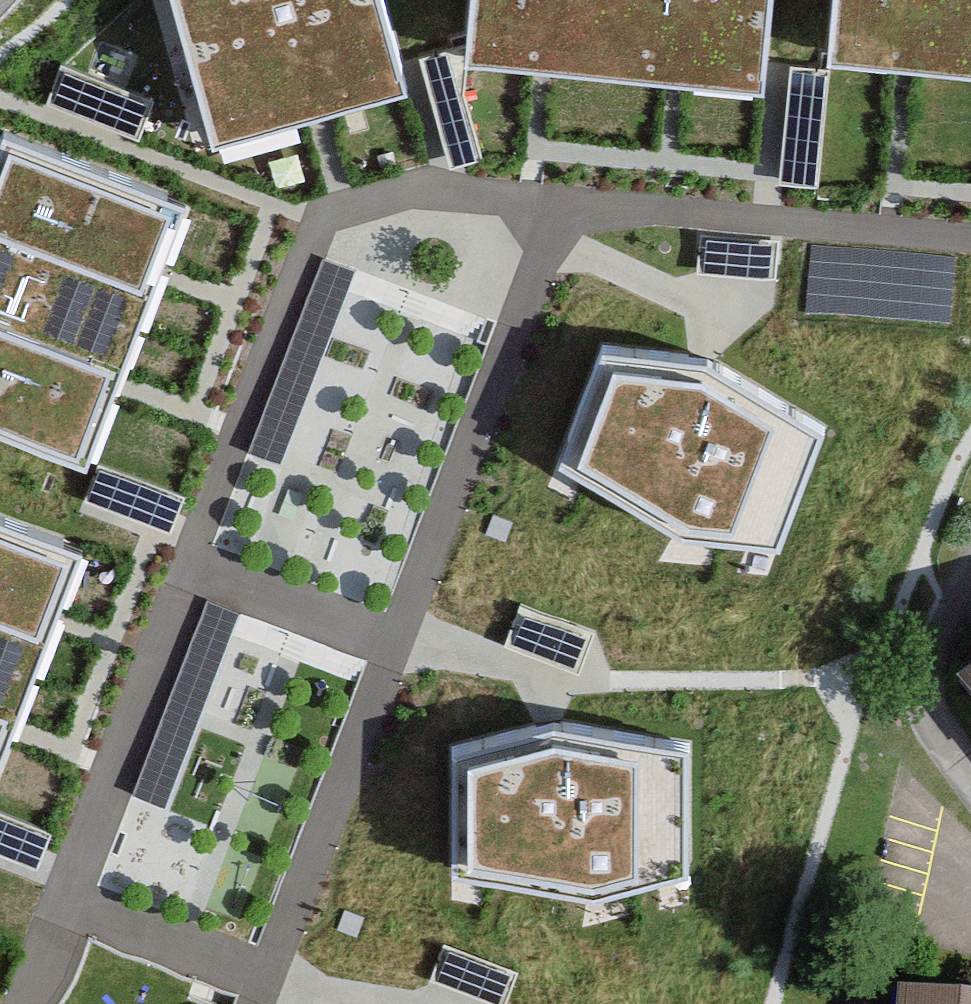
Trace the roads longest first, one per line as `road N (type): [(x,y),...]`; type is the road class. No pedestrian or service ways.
road 1 (residential): [(970,574),(914,715),(970,799)]

